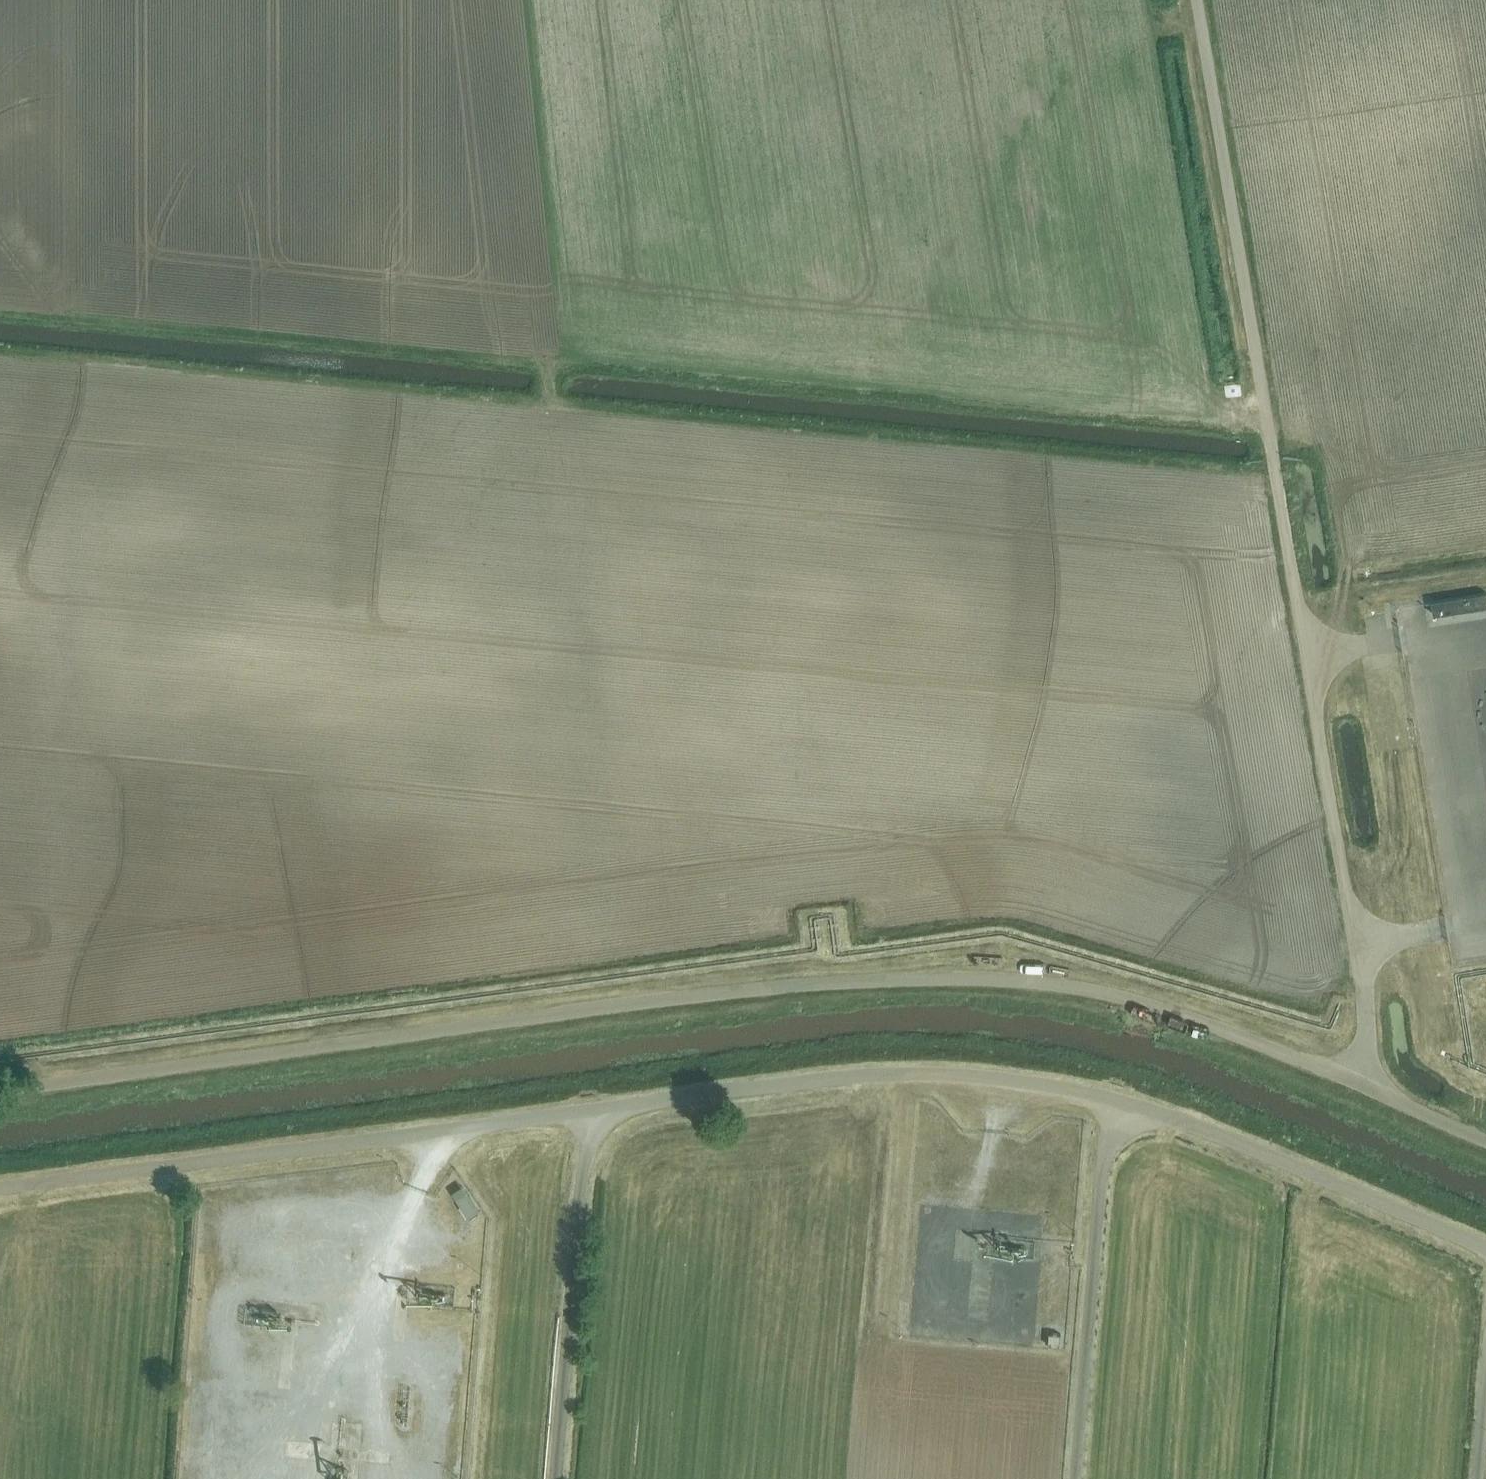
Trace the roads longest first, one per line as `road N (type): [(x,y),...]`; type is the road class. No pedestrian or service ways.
road 1 (unclassified): [(0,1088),(750,990),(980,980),(1073,987),(1170,1011),(1485,1141)]
road 2 (track): [(1110,1095),(1078,1478)]

